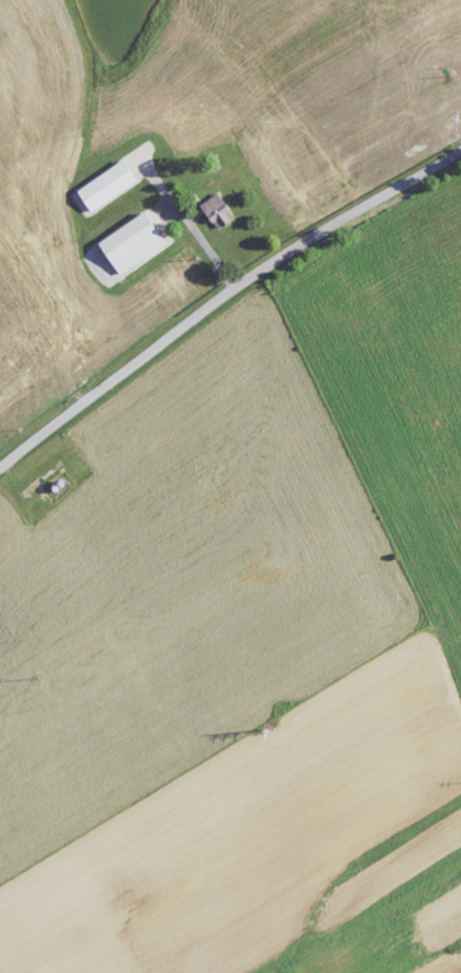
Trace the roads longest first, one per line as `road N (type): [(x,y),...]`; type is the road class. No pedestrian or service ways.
road 1 (residential): [(0,465),(236,285),(460,150)]

